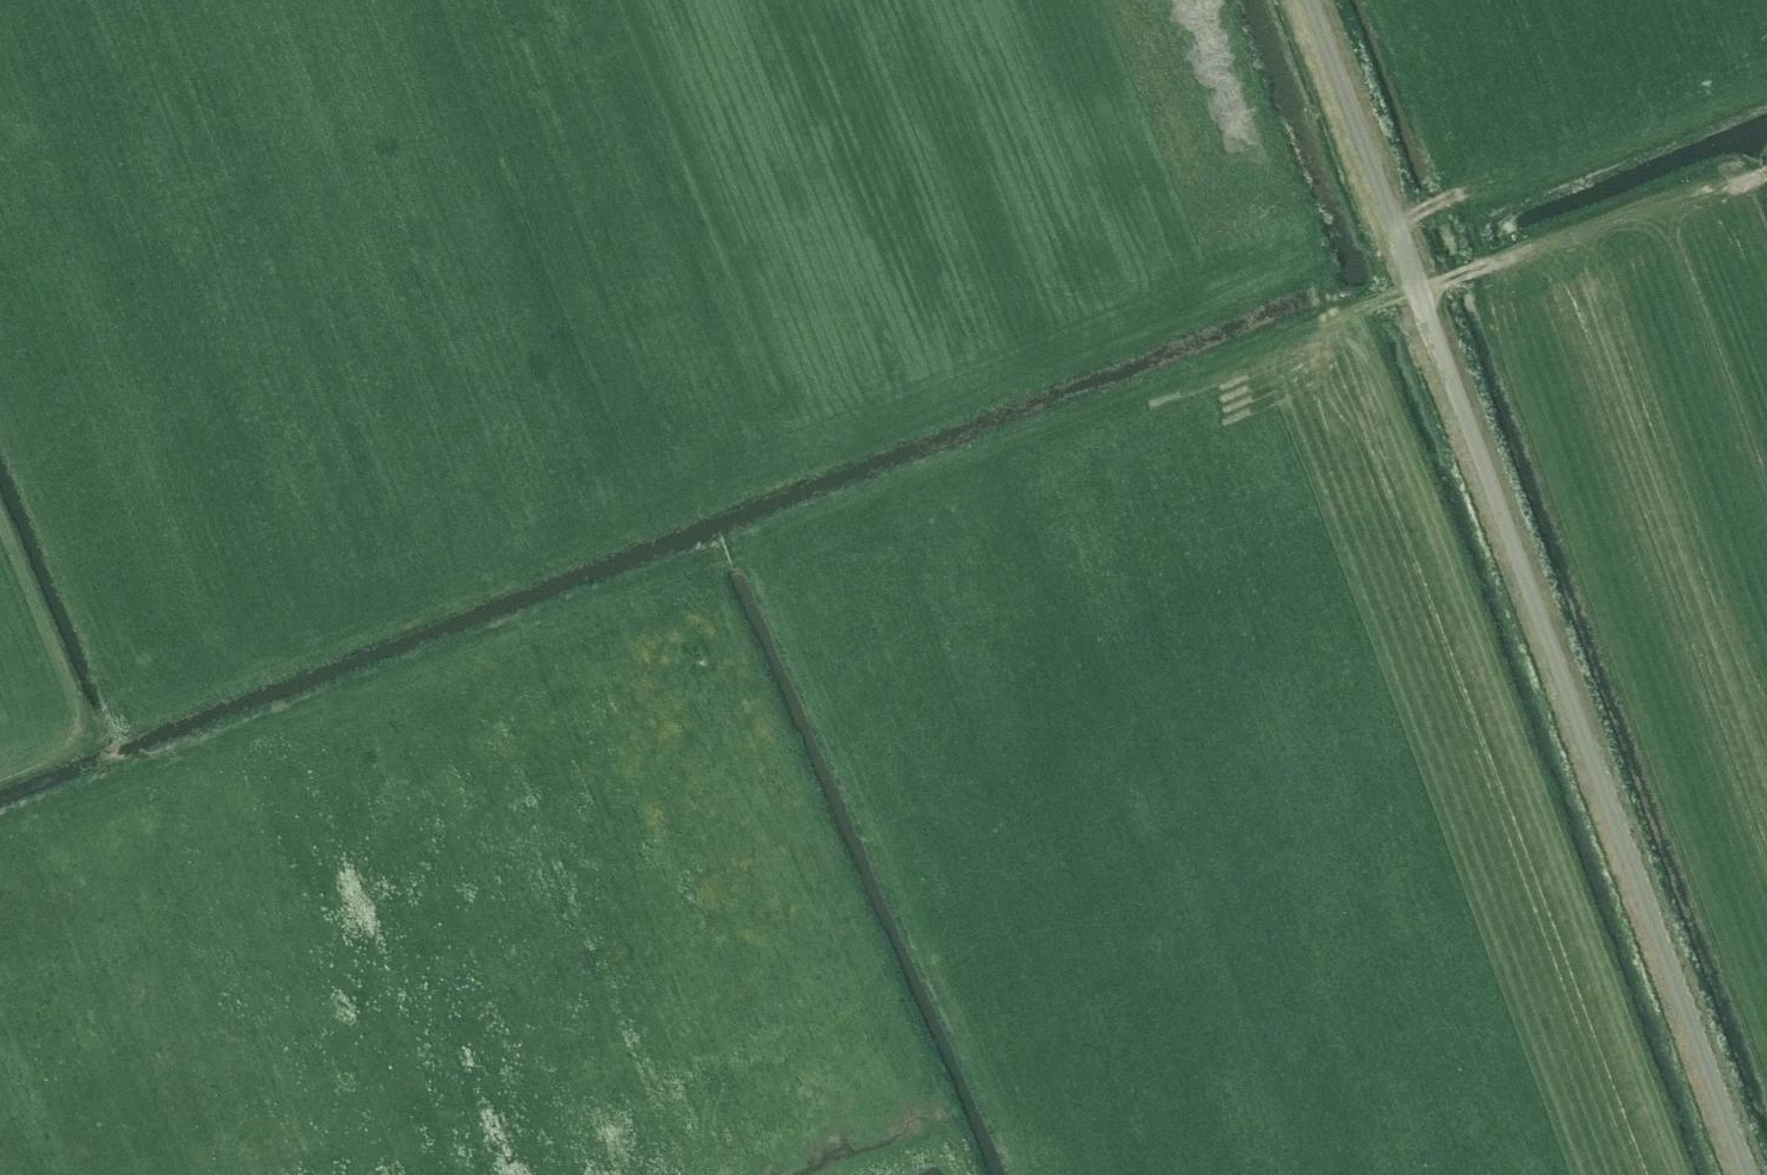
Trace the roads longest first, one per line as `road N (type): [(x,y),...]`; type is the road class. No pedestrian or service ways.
road 1 (unclassified): [(1747,1174),(1309,0)]

